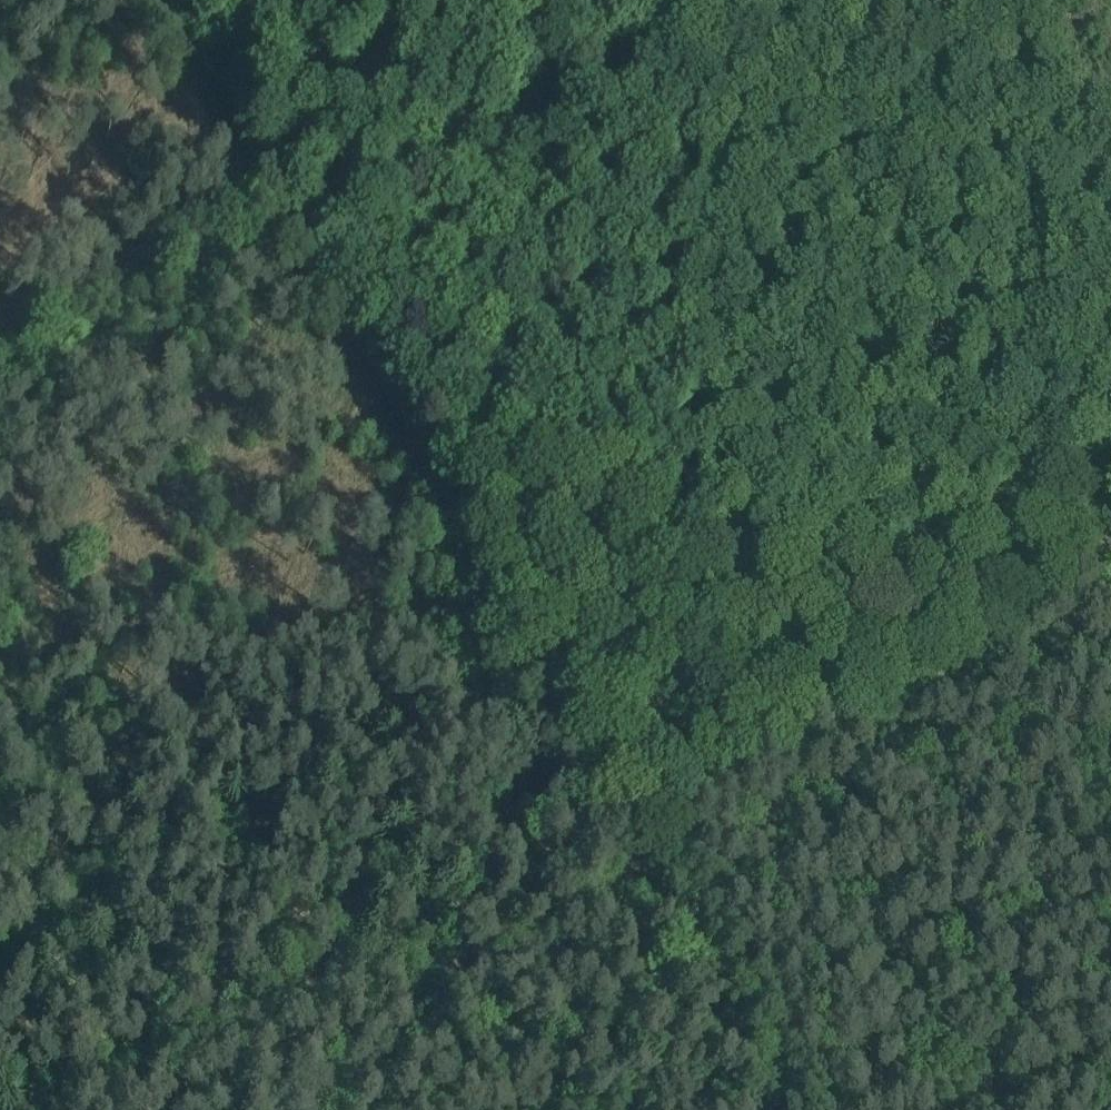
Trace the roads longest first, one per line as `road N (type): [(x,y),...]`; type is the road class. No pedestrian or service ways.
road 1 (track): [(310,236),(606,810),(772,1109)]
road 2 (track): [(310,236),(803,0)]
road 3 (track): [(0,421),(310,236)]
road 4 (track): [(175,0),(310,236)]

